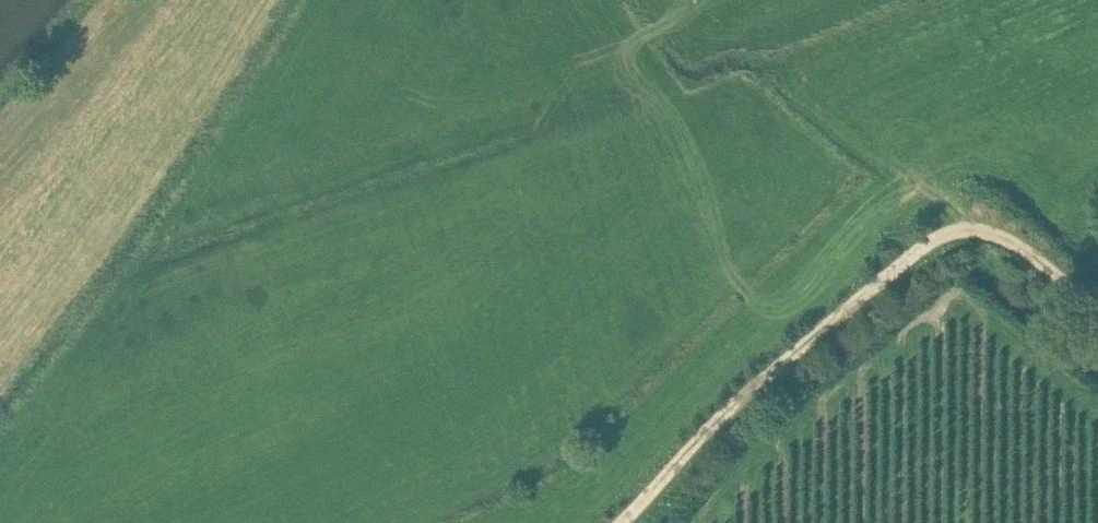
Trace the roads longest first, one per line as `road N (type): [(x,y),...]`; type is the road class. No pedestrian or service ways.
road 1 (track): [(1097,320),(1019,246),(971,237),(942,245),(867,300),(624,522)]

